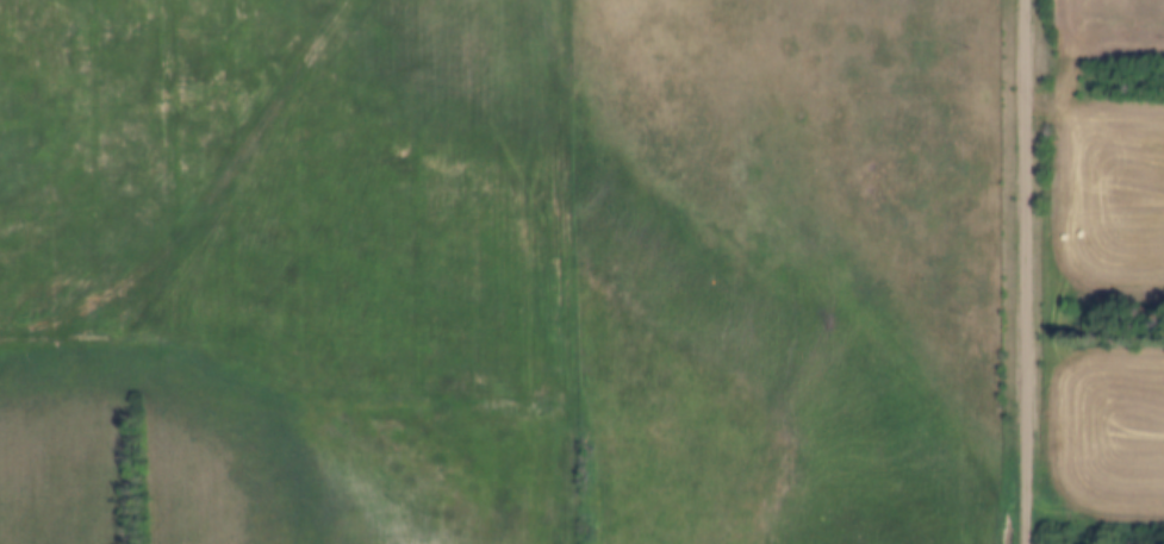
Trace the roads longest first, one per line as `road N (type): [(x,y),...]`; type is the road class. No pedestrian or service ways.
road 1 (track): [(566,543),(565,421),(540,245),(524,0)]
road 2 (track): [(1023,543),(1020,0)]

